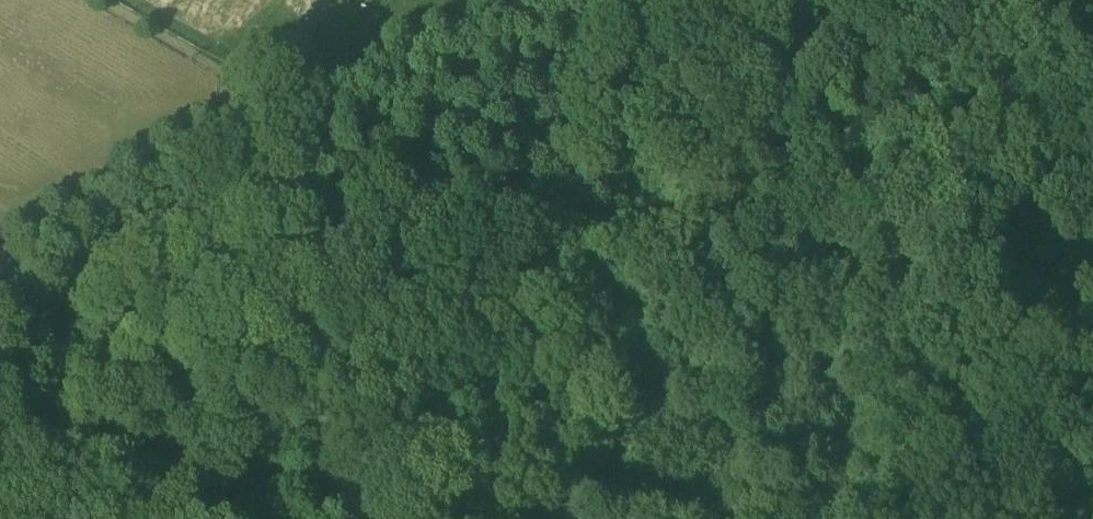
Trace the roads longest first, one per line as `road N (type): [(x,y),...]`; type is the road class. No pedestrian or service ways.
road 1 (unclassified): [(0,263),(300,98),(553,0)]
road 2 (track): [(815,0),(592,518)]
road 3 (track): [(0,418),(396,518)]

